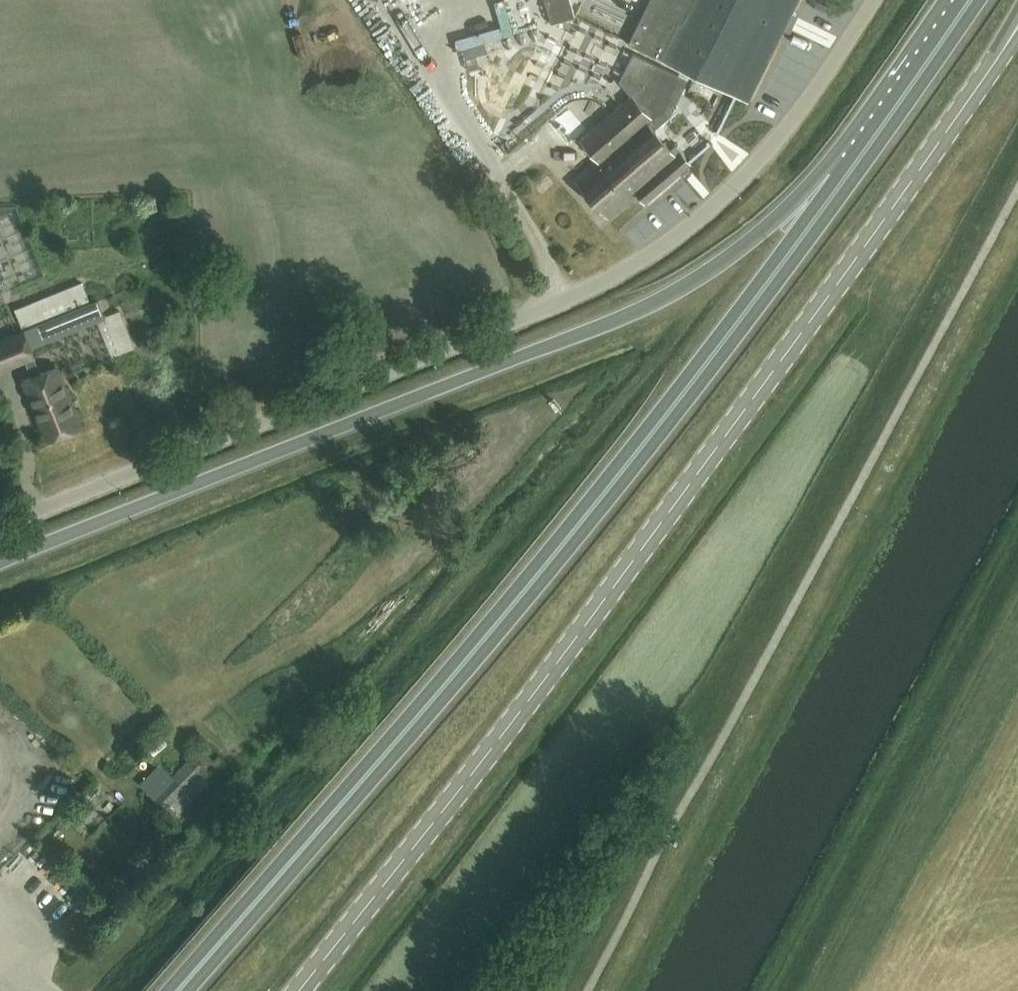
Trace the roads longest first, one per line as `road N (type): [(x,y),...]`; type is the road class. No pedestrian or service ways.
road 1 (secondary): [(298,990),(727,434),(1017,24)]
road 2 (trunk): [(177,990),(443,690),(675,404),(842,179)]
road 3 (unclassified): [(0,526),(623,270),(679,235),(758,162),(874,0)]
road 4 (trunk): [(842,179),(673,293),(549,349),(0,563)]
road 5 (trunk): [(842,179),(965,0)]

